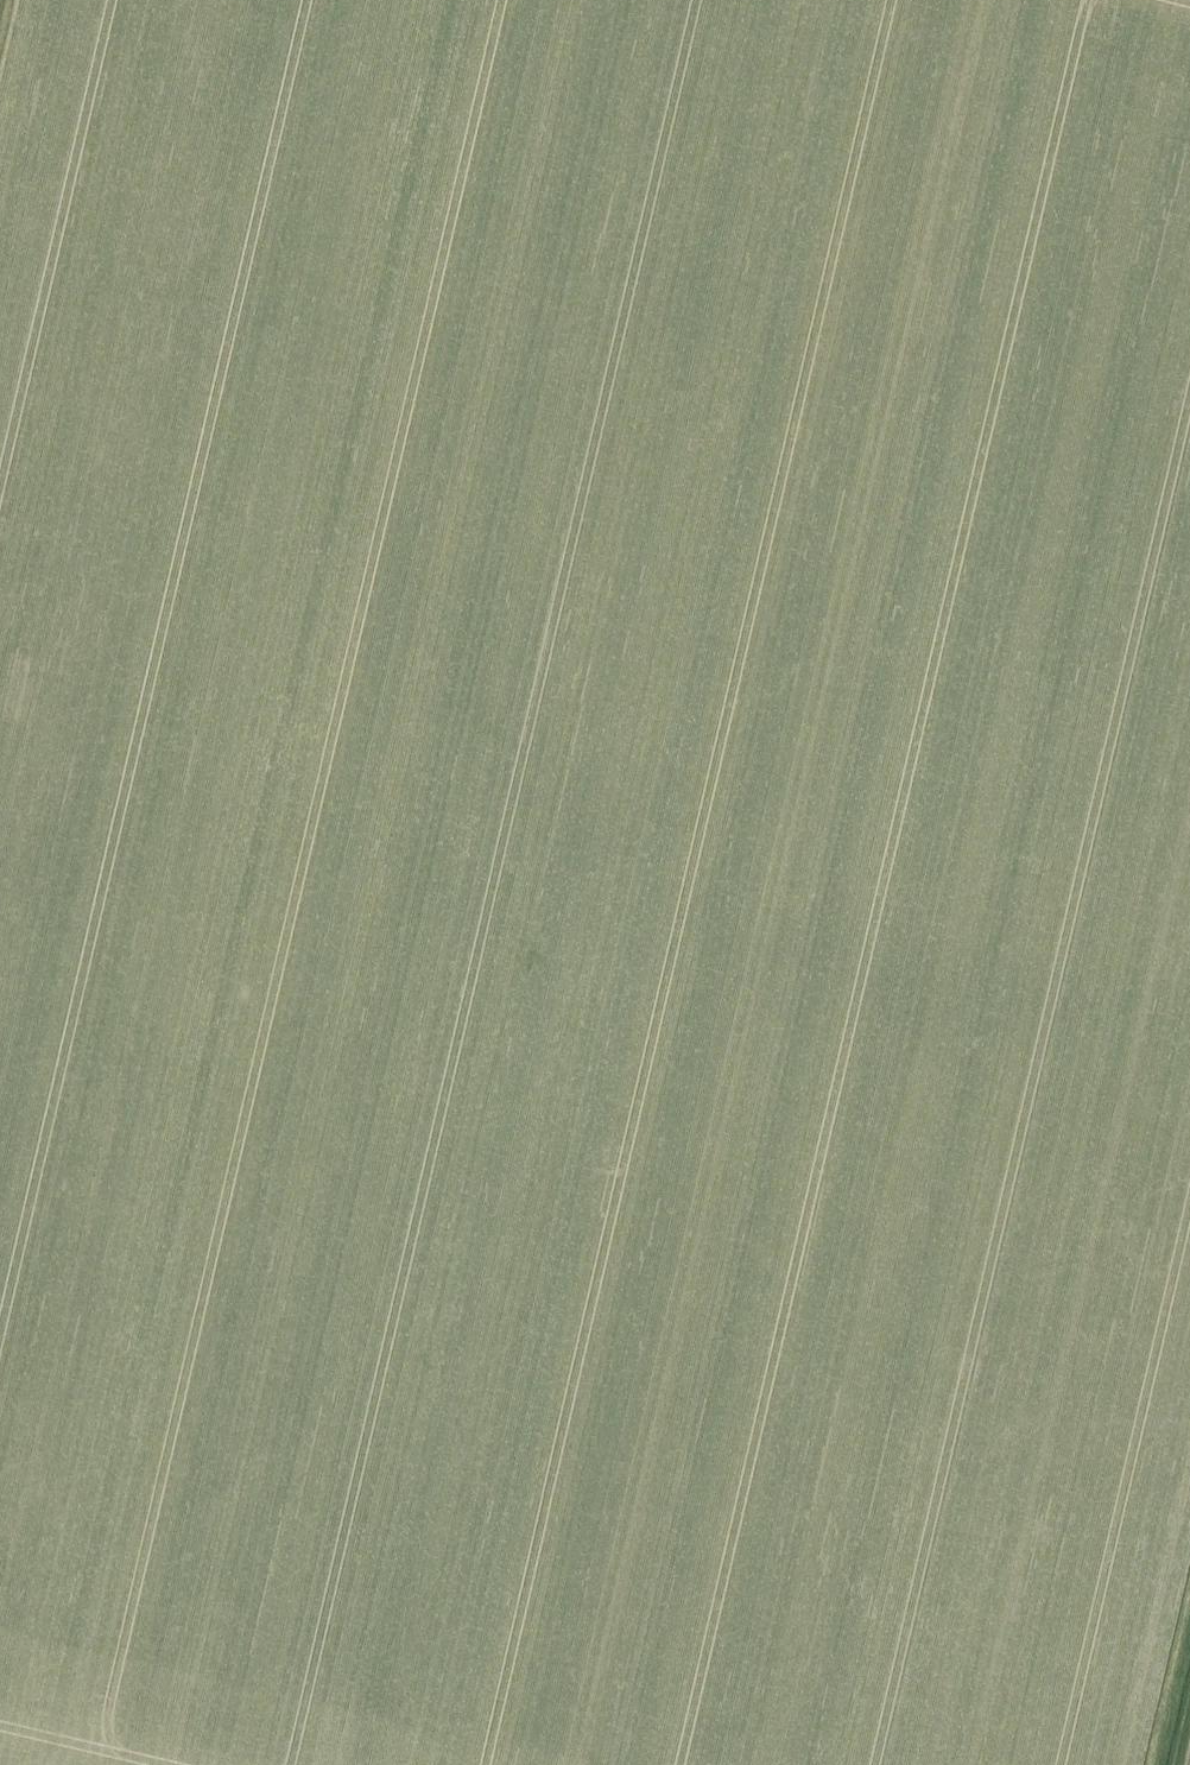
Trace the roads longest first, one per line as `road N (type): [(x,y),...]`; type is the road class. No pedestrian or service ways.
road 1 (track): [(1189,1601),(1152,1764)]

